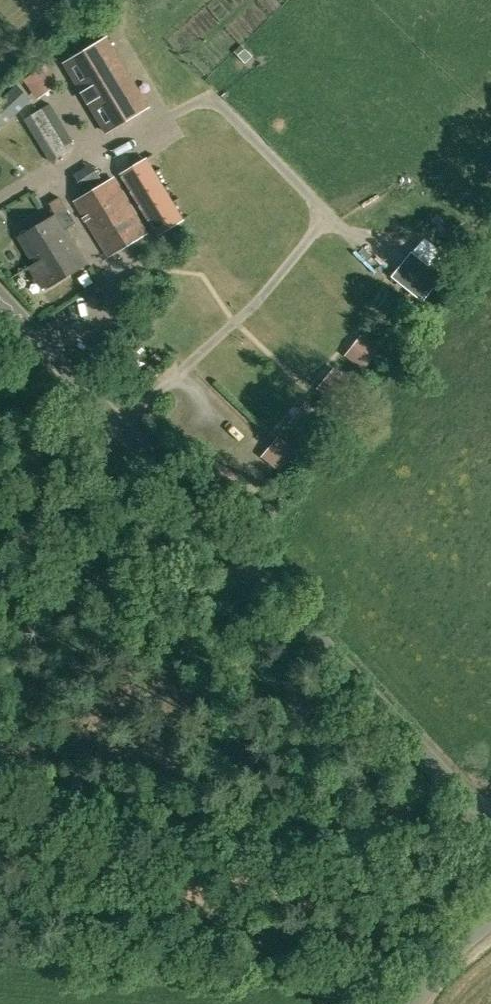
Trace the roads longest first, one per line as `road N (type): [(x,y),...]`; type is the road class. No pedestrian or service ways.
road 1 (unclassified): [(490,823),(0,297)]

